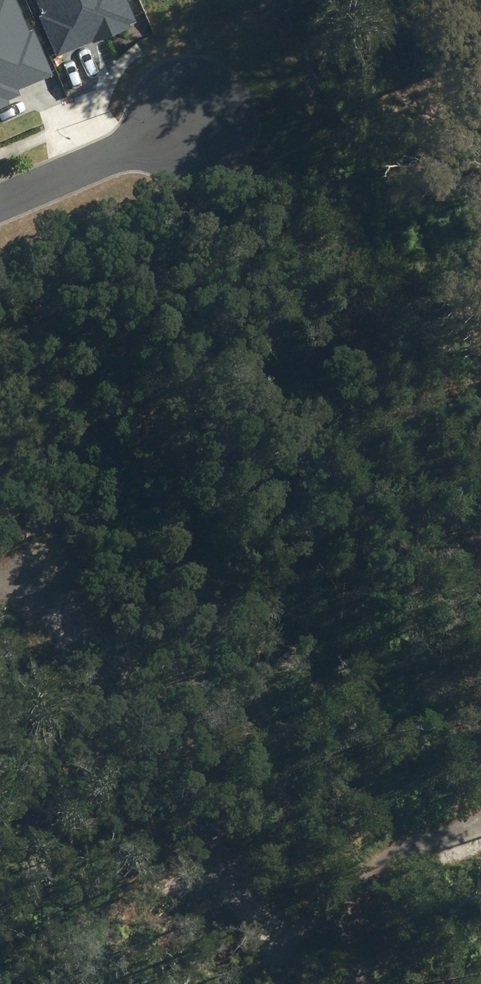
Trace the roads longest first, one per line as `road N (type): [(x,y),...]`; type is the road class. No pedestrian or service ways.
road 1 (track): [(0,574),(50,593),(114,684),(236,775),(332,814),(420,827),(480,811)]
road 2 (residential): [(189,117),(0,198)]
road 3 (track): [(370,820),(357,929),(360,983)]
road 4 (track): [(189,117),(239,0)]

